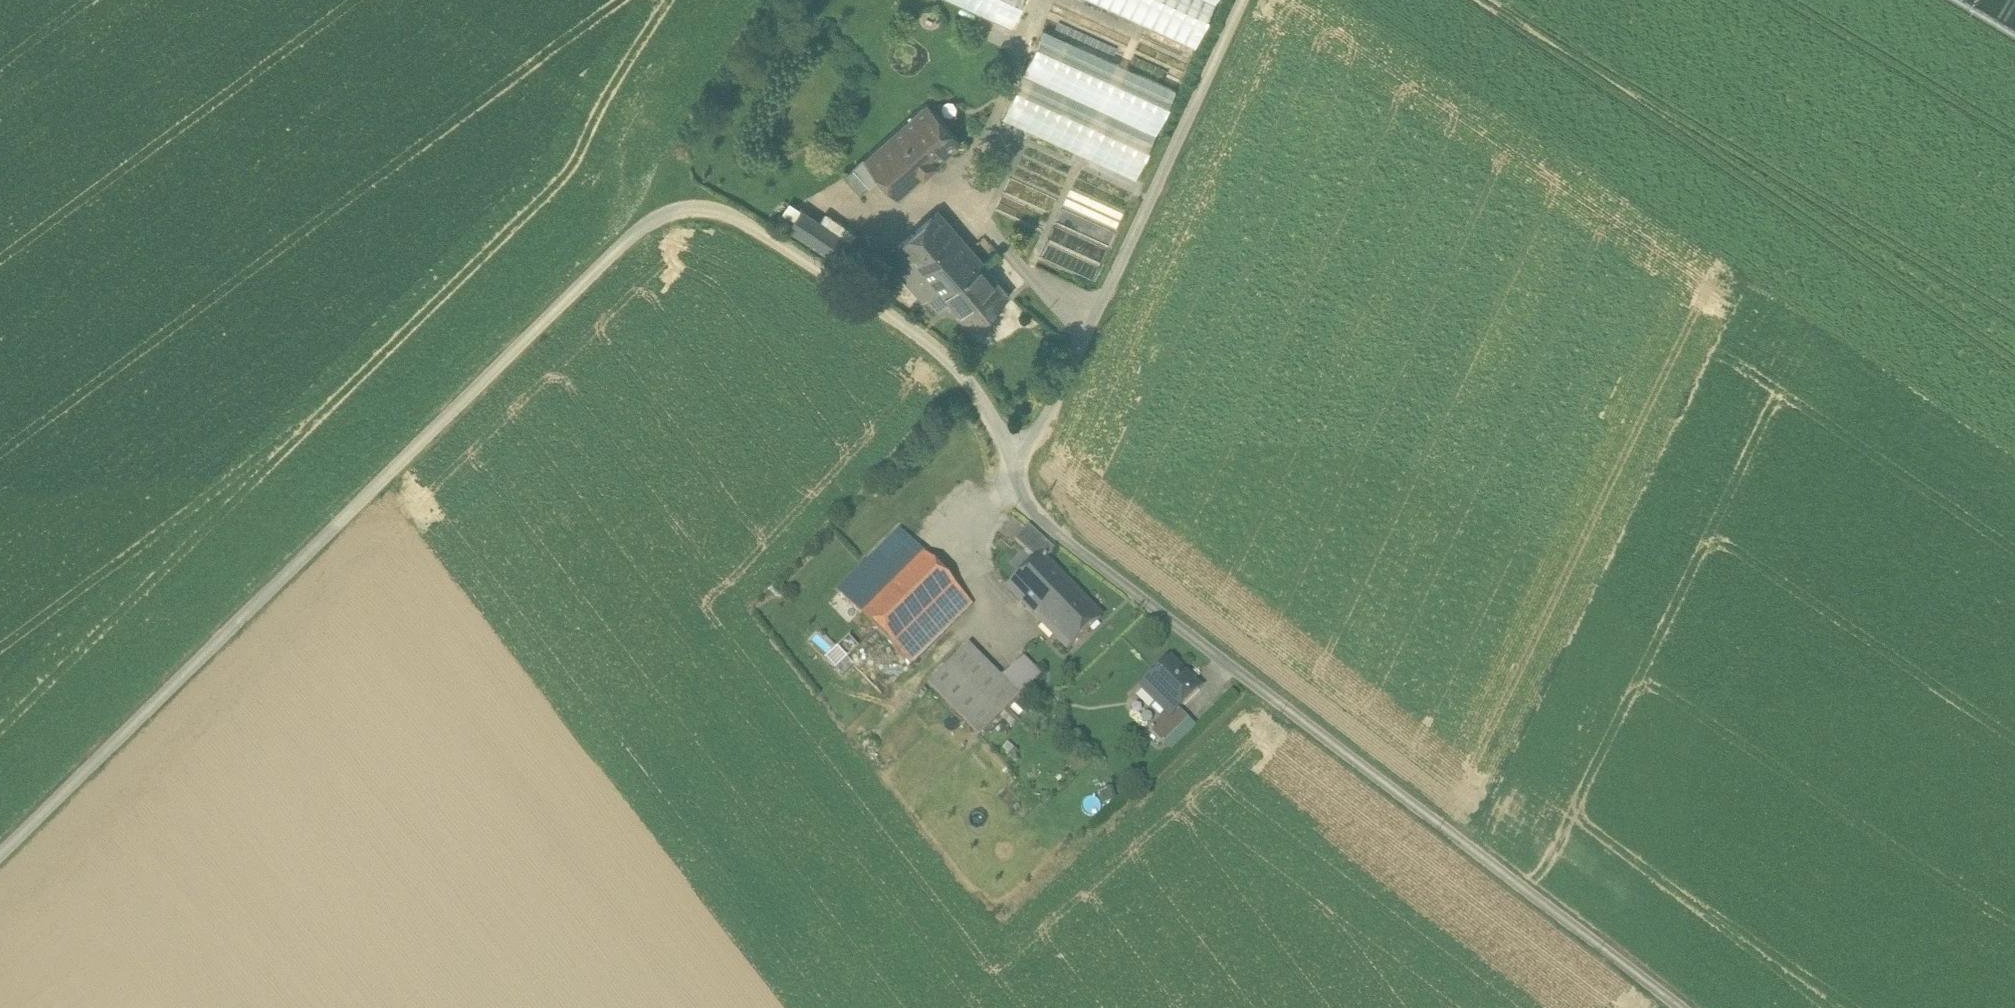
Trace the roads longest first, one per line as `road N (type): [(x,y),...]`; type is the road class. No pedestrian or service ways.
road 1 (unclassified): [(1021,475),(978,391),(940,347),(694,202),(633,237),(0,857)]
road 2 (unclassified): [(1683,1007),(1020,501),(1021,475)]
road 3 (unclassified): [(1021,475),(1240,0)]
road 4 (track): [(1021,475),(968,532),(962,568),(1022,641)]
road 5 (track): [(1085,329),(1040,293),(952,188)]

